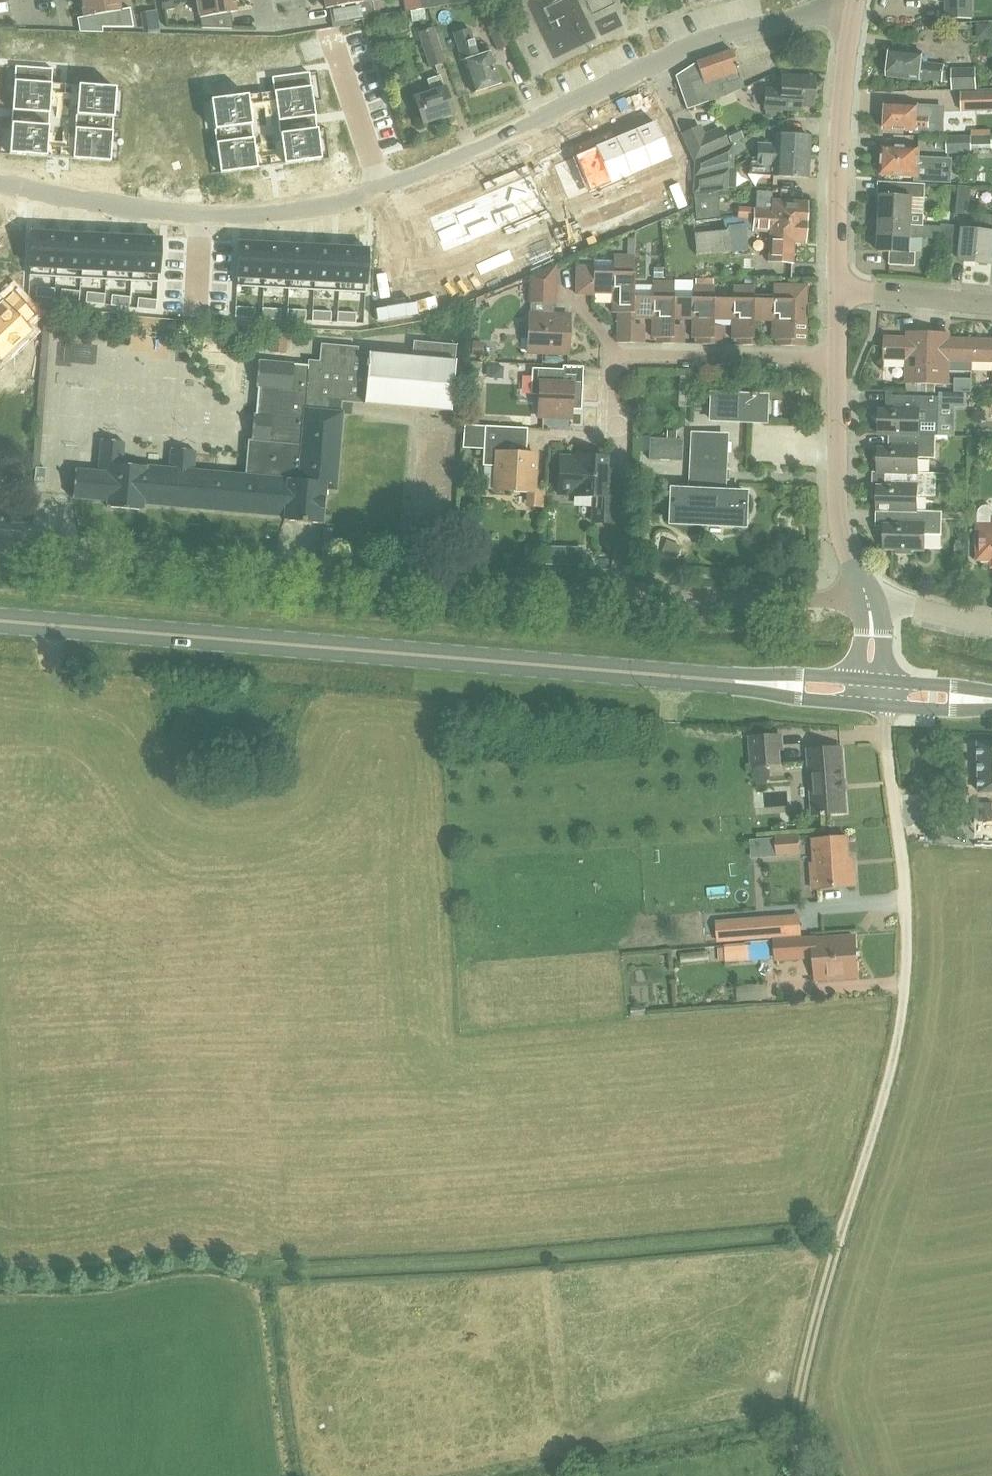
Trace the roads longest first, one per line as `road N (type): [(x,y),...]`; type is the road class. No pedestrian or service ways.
road 1 (residential): [(0,183),(241,217),(346,200),(414,177),(710,37),(859,14)]
road 2 (secondary): [(718,679),(0,621)]
road 3 (residential): [(618,592),(0,547)]
road 4 (unclassified): [(869,1158),(888,1091),(909,940),(882,705)]
road 5 (residential): [(618,592),(624,458),(608,441),(615,363),(837,361)]
road 6 (residential): [(839,293),(840,118),(859,14)]
road 7 (residential): [(868,601),(618,592)]
road 8 (residential): [(868,601),(842,530),(837,361)]
road 9 (secondary): [(718,679),(802,699),(882,705)]
road 10 (secondary): [(875,680),(718,679)]
road 11 (residential): [(839,293),(991,308)]
road 12 (residential): [(868,601),(991,624)]

